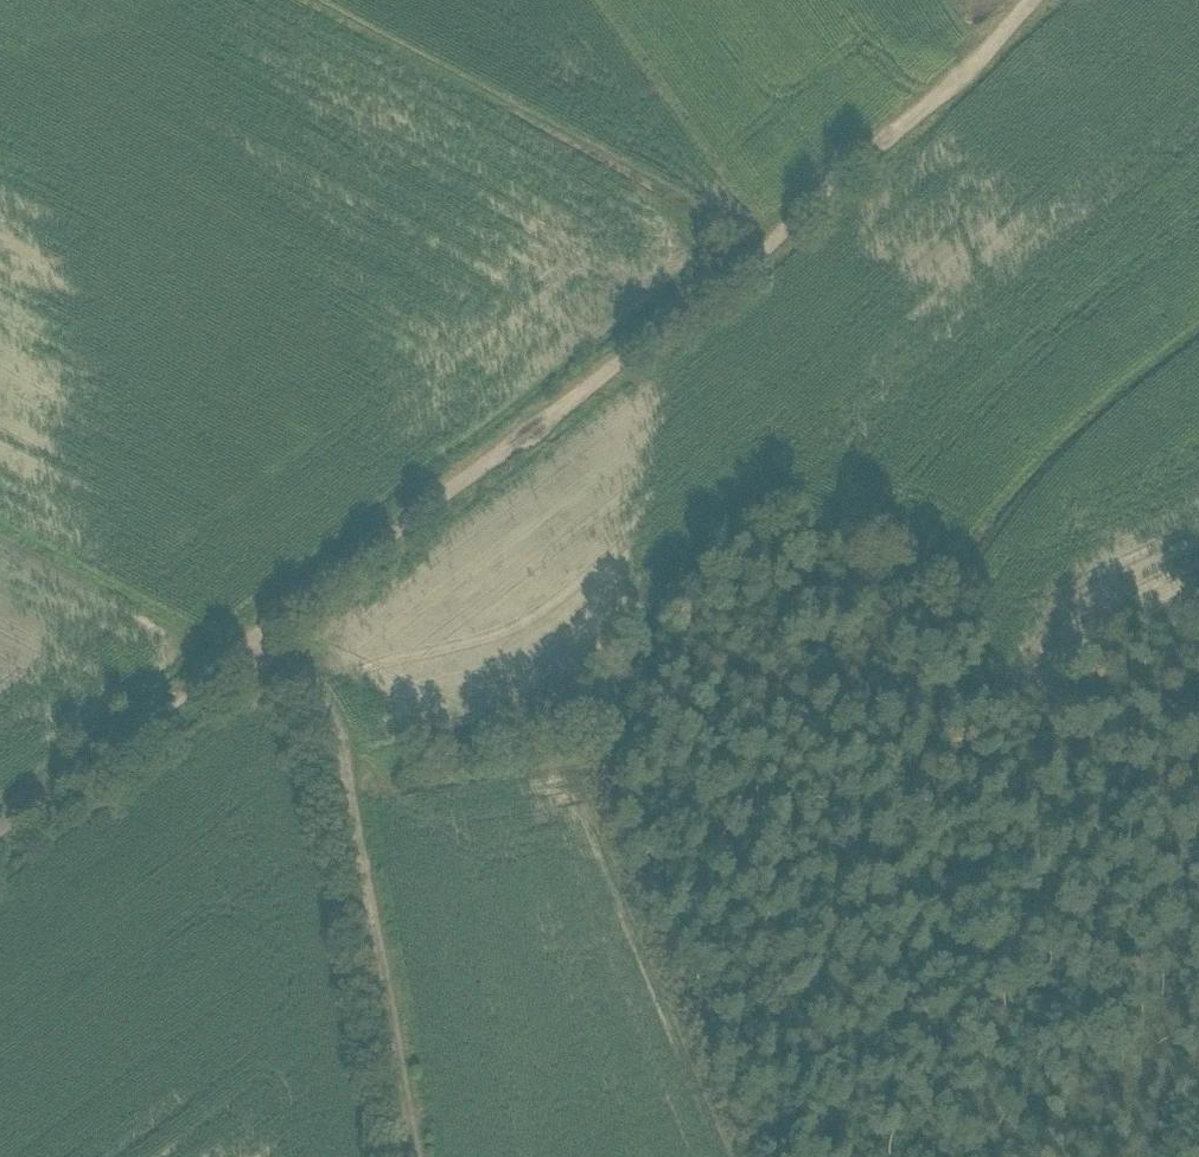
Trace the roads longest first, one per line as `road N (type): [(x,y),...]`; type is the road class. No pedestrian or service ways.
road 1 (track): [(239,661),(764,248),(1039,0)]
road 2 (track): [(239,661),(282,669),(318,697),(416,1156)]
road 3 (track): [(0,833),(239,661)]

